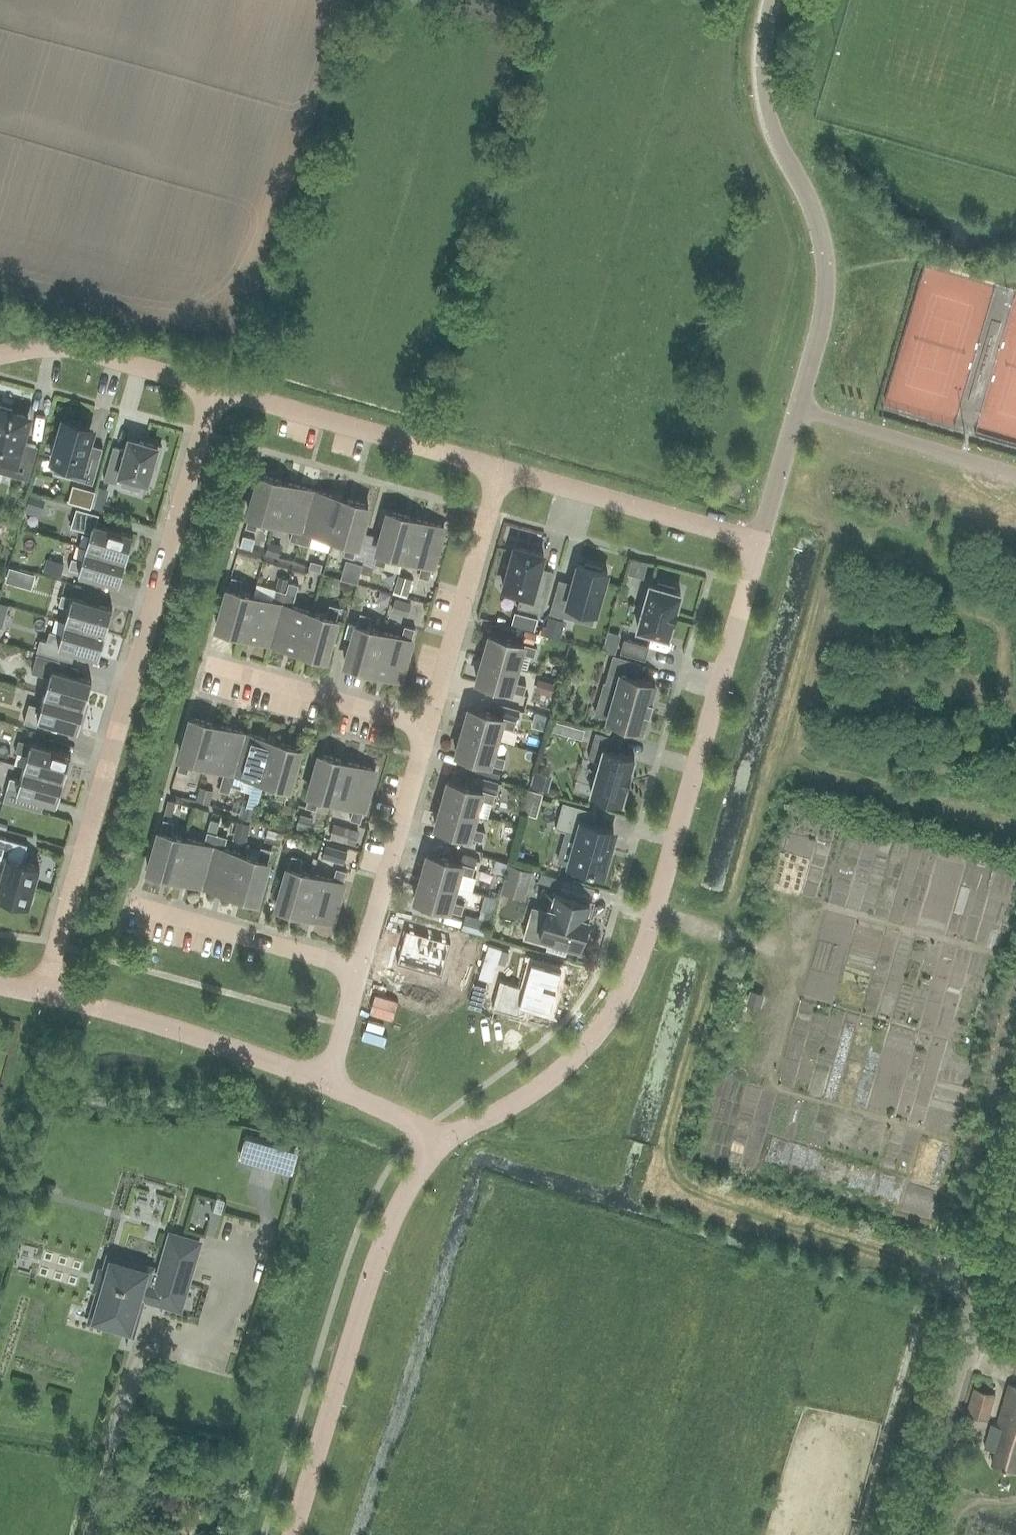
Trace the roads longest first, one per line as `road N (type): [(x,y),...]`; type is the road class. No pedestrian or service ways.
road 1 (unclassified): [(759,545),(630,983),(570,1061),(534,1090),(445,1138)]
road 2 (residential): [(216,389),(43,992)]
road 3 (residential): [(517,0),(387,437)]
road 4 (unclassified): [(445,1138),(392,1223),(293,1534)]
road 5 (unclassified): [(799,409),(827,280),(817,219),(767,111),(763,60),(772,0)]
road 6 (unclassified): [(910,1534),(1015,1166)]
road 7 (unclassified): [(328,1082),(43,992)]
road 8 (residential): [(429,728),(503,470)]
road 9 (residential): [(503,470),(759,545)]
road 10 (residential): [(359,969),(429,728)]
road 11 (residential): [(429,728),(211,666)]
road 12 (residential): [(1015,472),(799,409)]
road 13 (residential): [(359,969),(144,909)]
road 14 (residential): [(0,356),(79,349),(216,389)]
road 15 (residential): [(216,389),(387,437)]
road 16 (unclassified): [(759,545),(799,409)]
road 17 (unclassified): [(445,1138),(328,1082)]
road 18 (residential): [(387,437),(503,470)]

